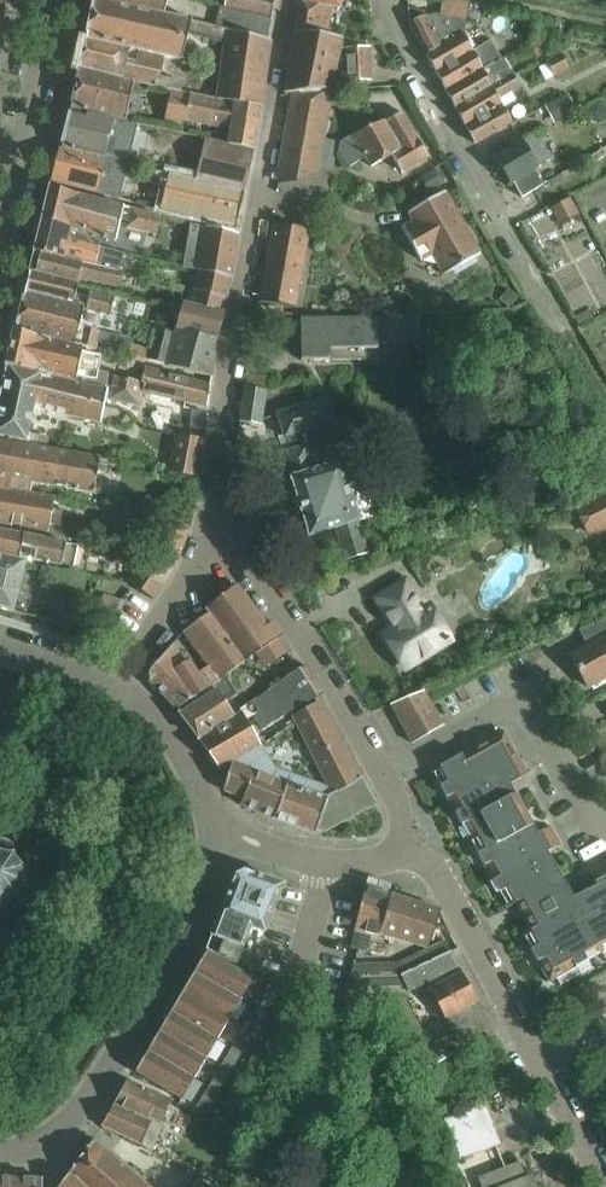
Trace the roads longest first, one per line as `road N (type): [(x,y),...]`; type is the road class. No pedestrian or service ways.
road 1 (residential): [(230,528),(213,451),(287,0)]
road 2 (residential): [(0,1154),(61,1129),(140,1025),(191,933),(214,830)]
road 3 (residential): [(605,1181),(434,866),(402,856)]
road 4 (residential): [(402,856),(398,804),(230,528)]
road 5 (residential): [(385,0),(564,327)]
road 6 (residential): [(214,830),(175,745),(135,693),(0,650)]
road 7 (residential): [(0,242),(51,0)]
road 8 (residential): [(214,830),(322,862),(402,856)]
road 9 (residential): [(148,639),(230,528)]

